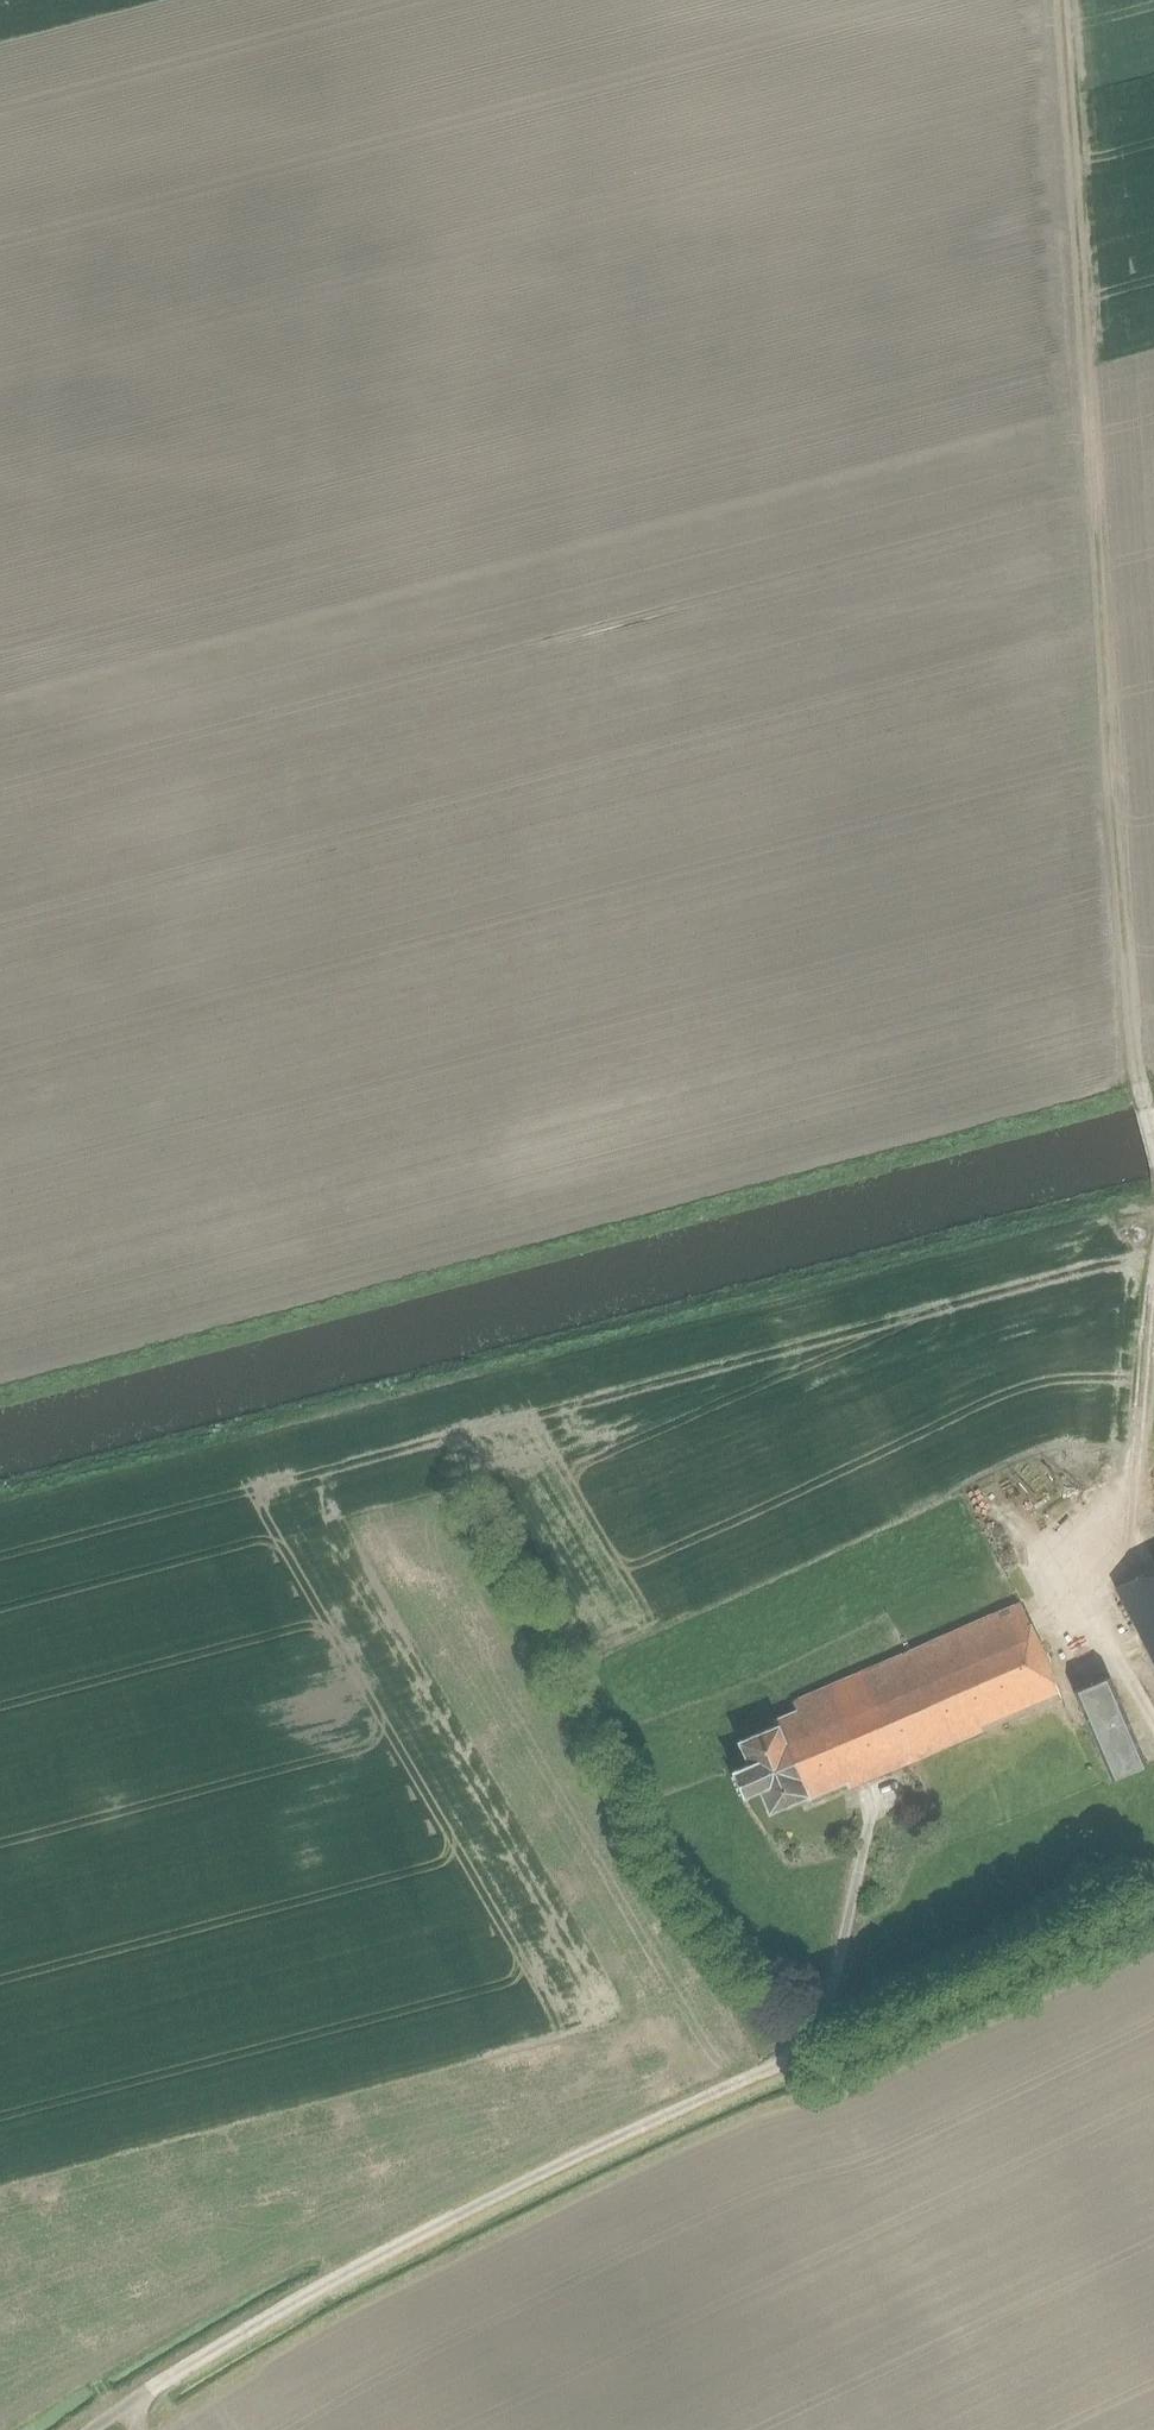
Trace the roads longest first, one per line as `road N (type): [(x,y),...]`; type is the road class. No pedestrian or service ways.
road 1 (unclassified): [(133,2401),(363,2265),(798,2057),(862,2039),(1153,1892)]

